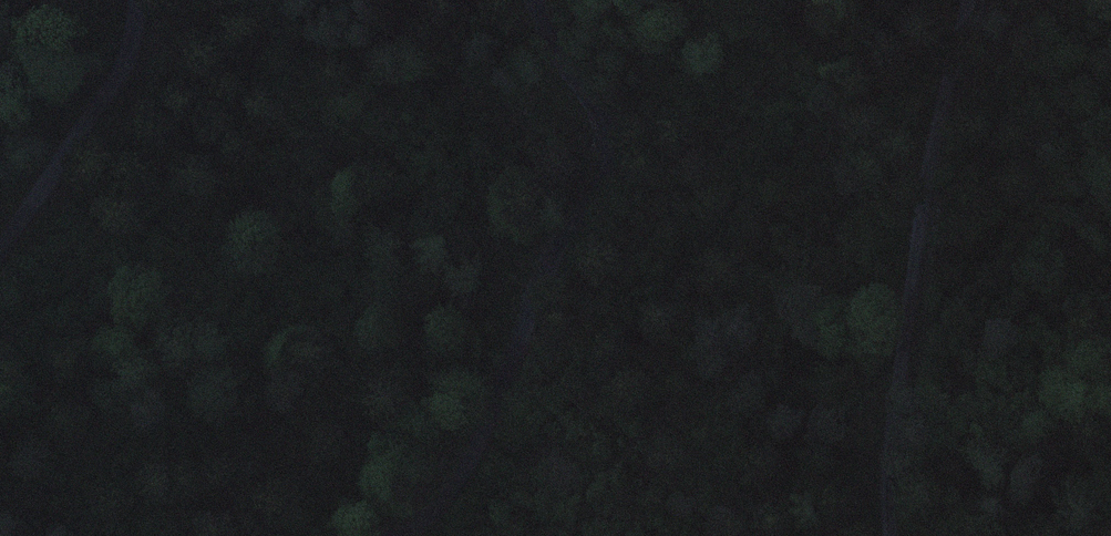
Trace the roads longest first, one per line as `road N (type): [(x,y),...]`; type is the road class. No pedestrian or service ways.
road 1 (track): [(409,535),(453,494),(474,460),(556,257),(609,161),(605,118),(565,64),(536,0)]
road 2 (track): [(892,535),(900,362),(921,210),(966,0)]
road 3 (track): [(0,243),(126,63),(134,0)]

